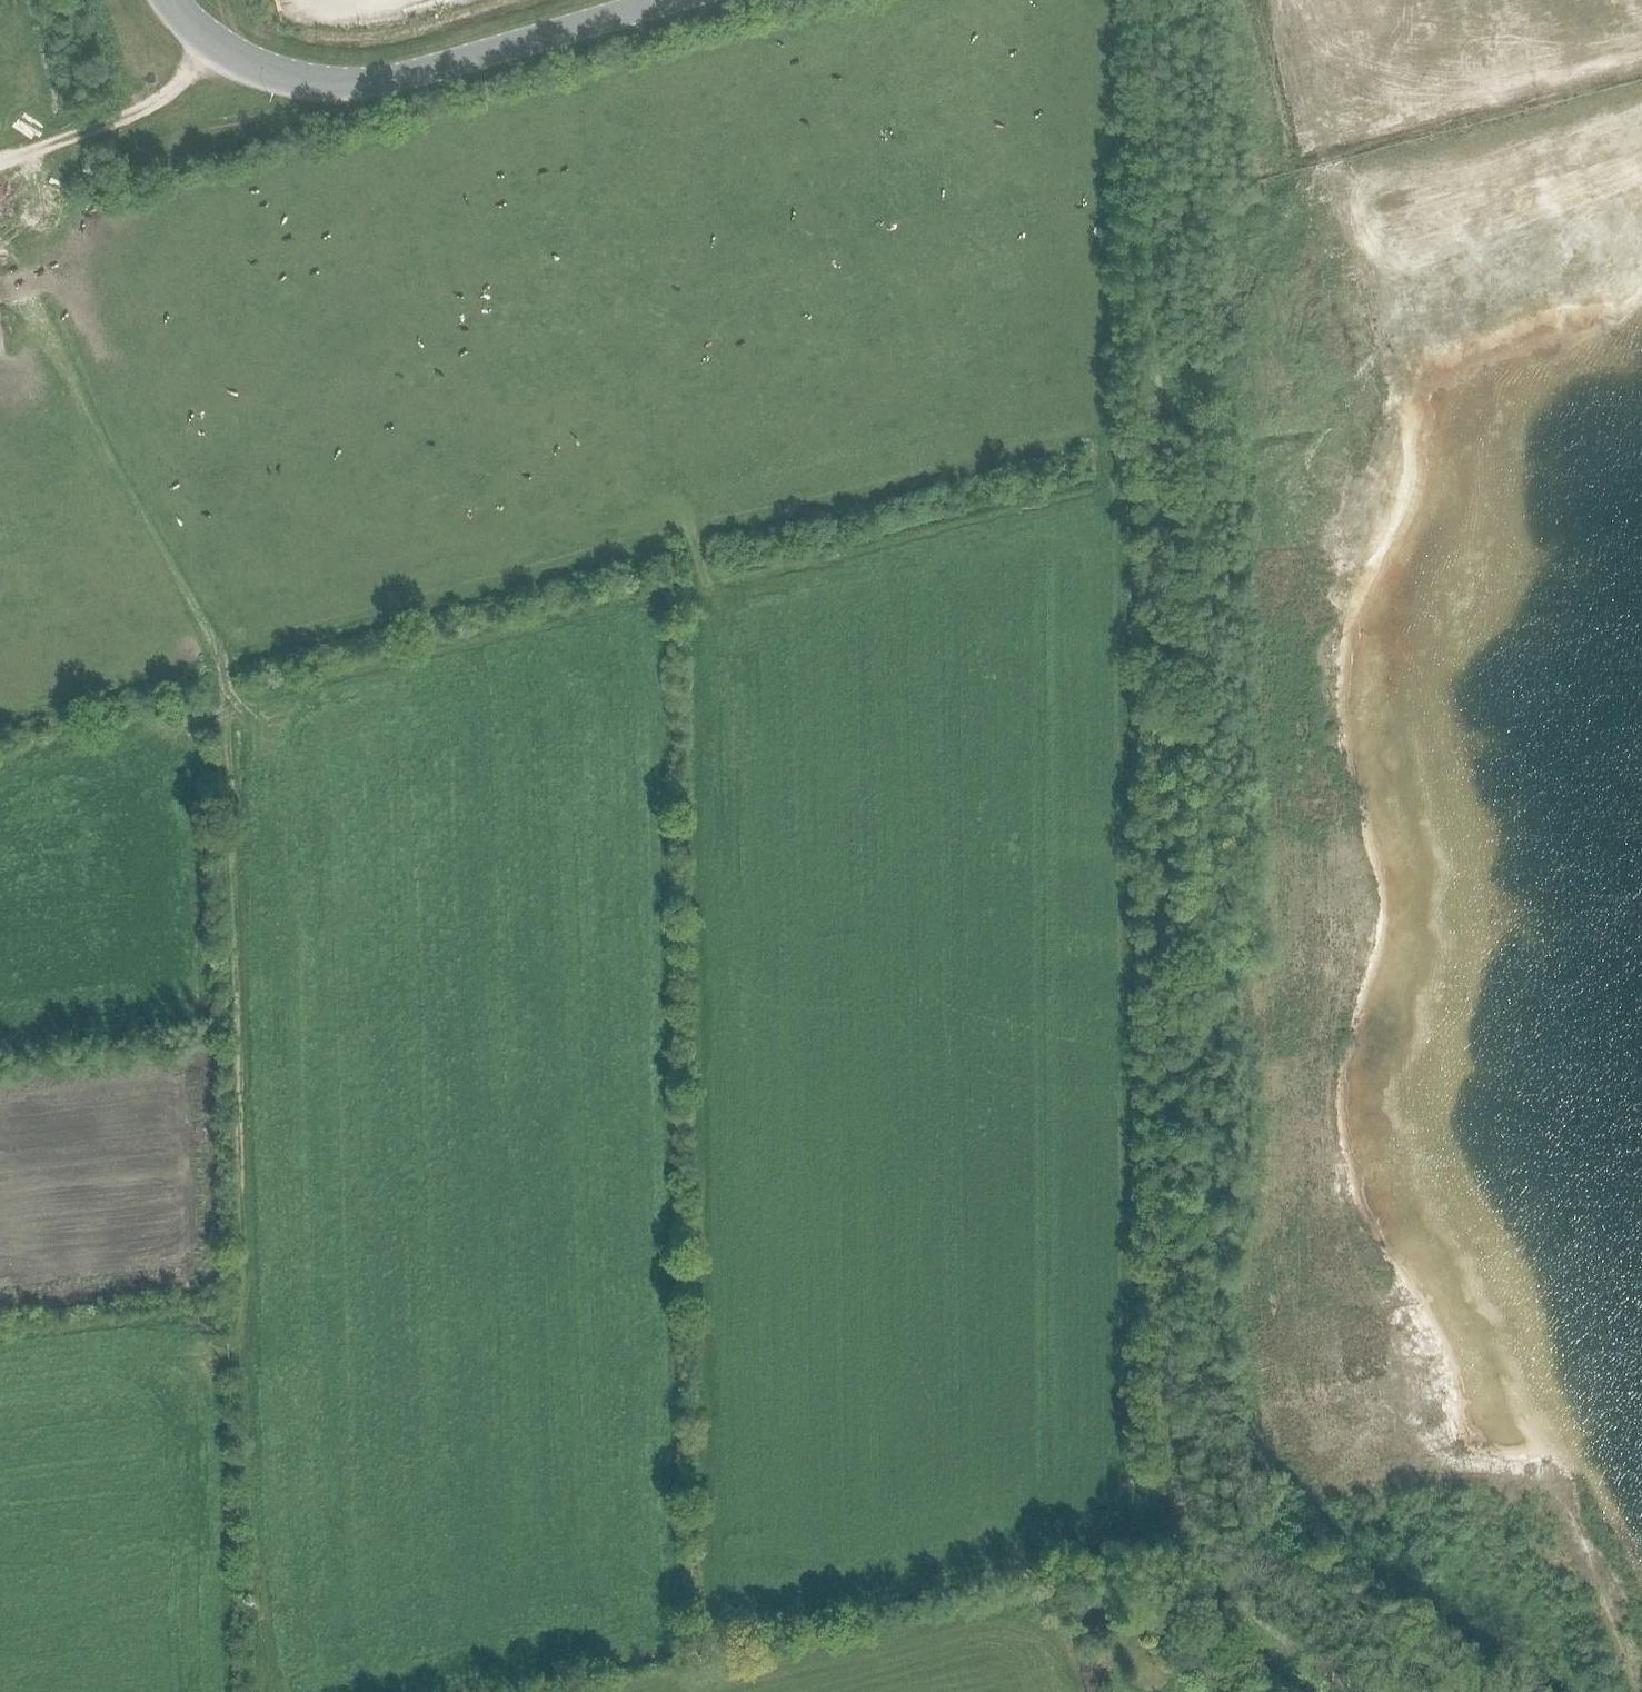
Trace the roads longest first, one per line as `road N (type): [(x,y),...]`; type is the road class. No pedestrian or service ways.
road 1 (track): [(1376,1691),(1235,1574),(1182,1468),(1164,1172),(1149,0)]
road 2 (unclassified): [(668,0),(397,80),(354,84),(311,82),(243,61),(169,0)]

